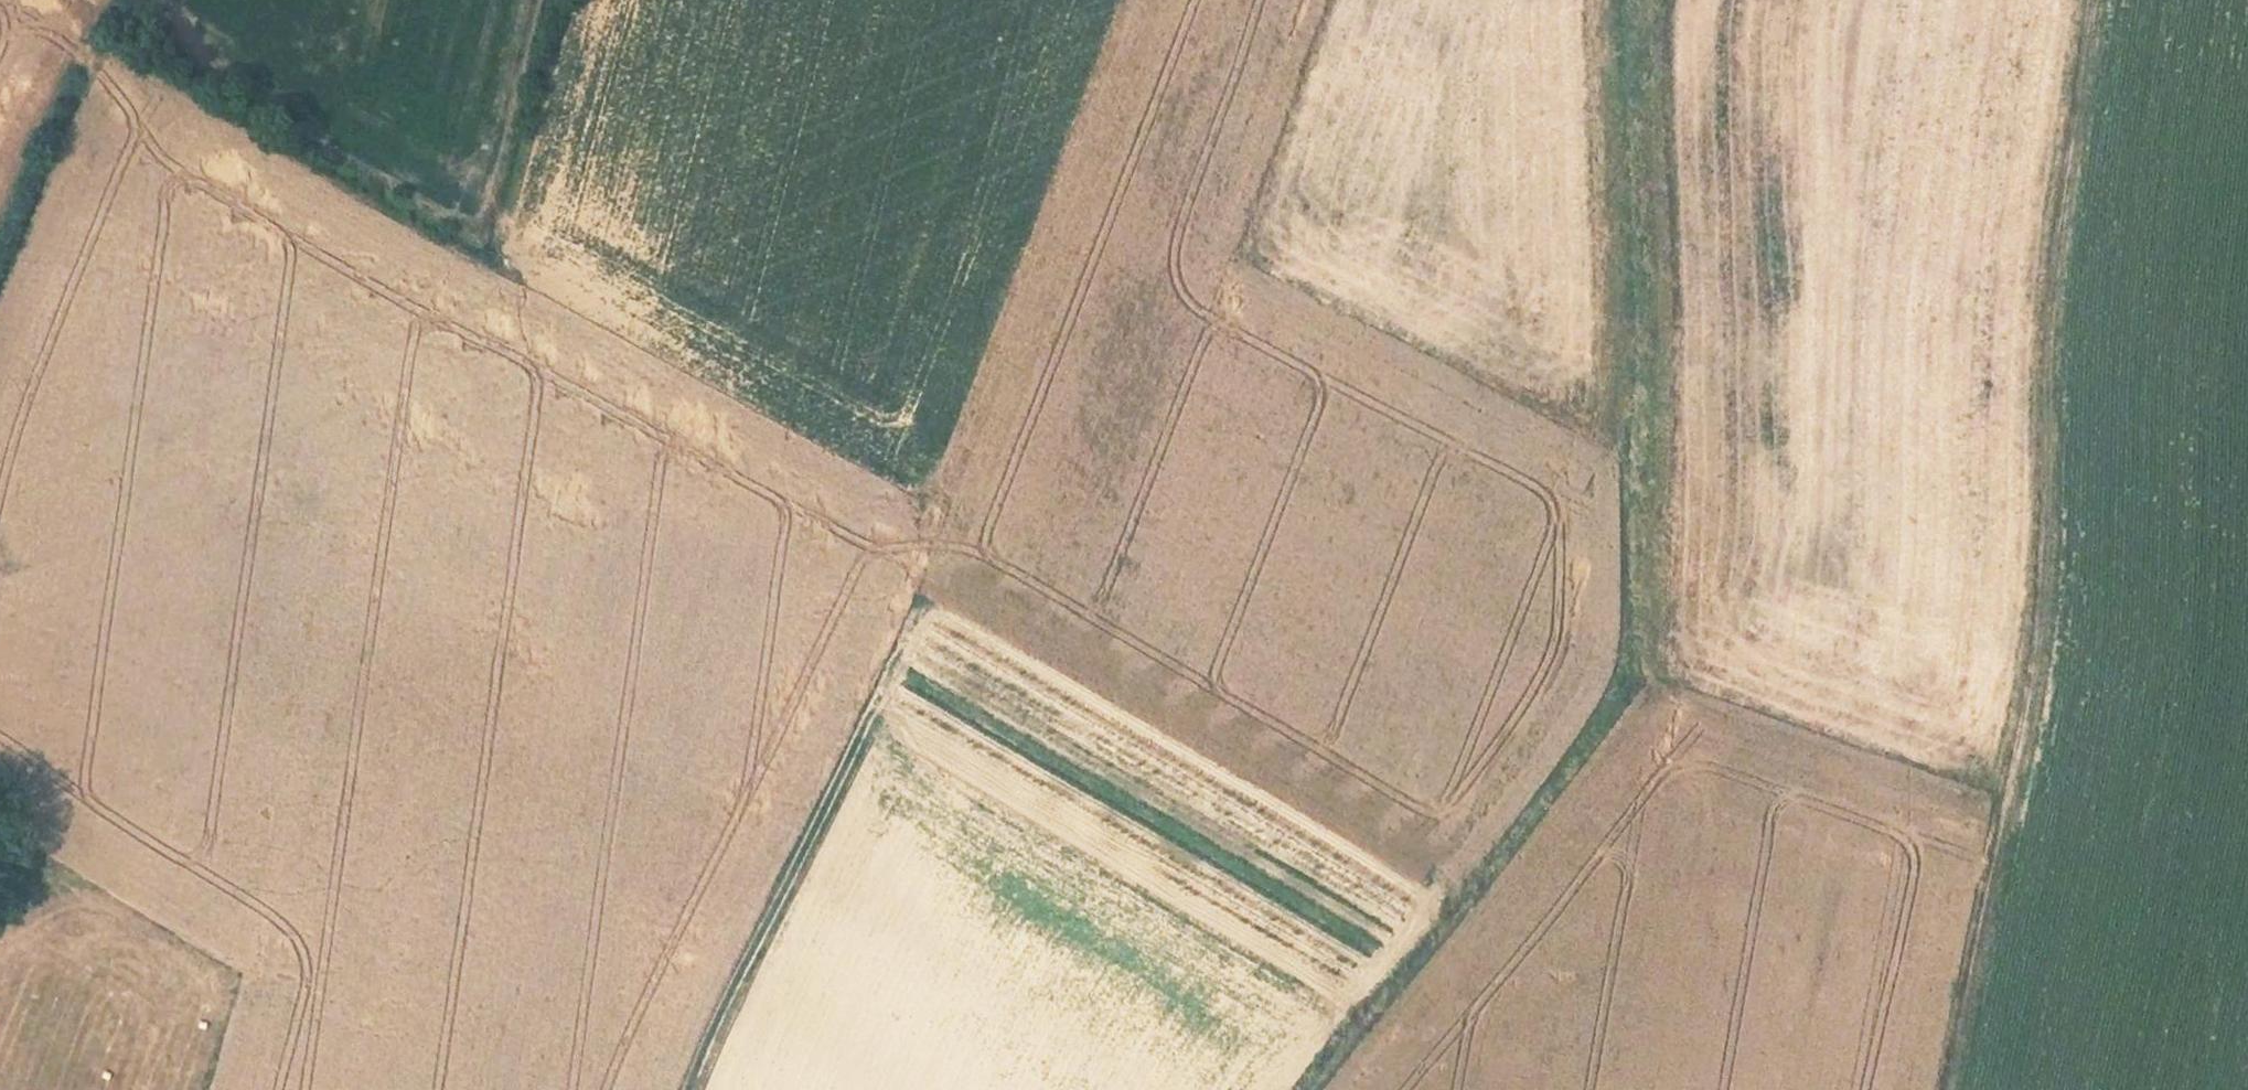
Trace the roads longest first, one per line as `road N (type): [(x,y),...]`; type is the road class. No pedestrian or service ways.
road 1 (track): [(1949,1089),(2040,620),(2050,297),(2097,0)]

